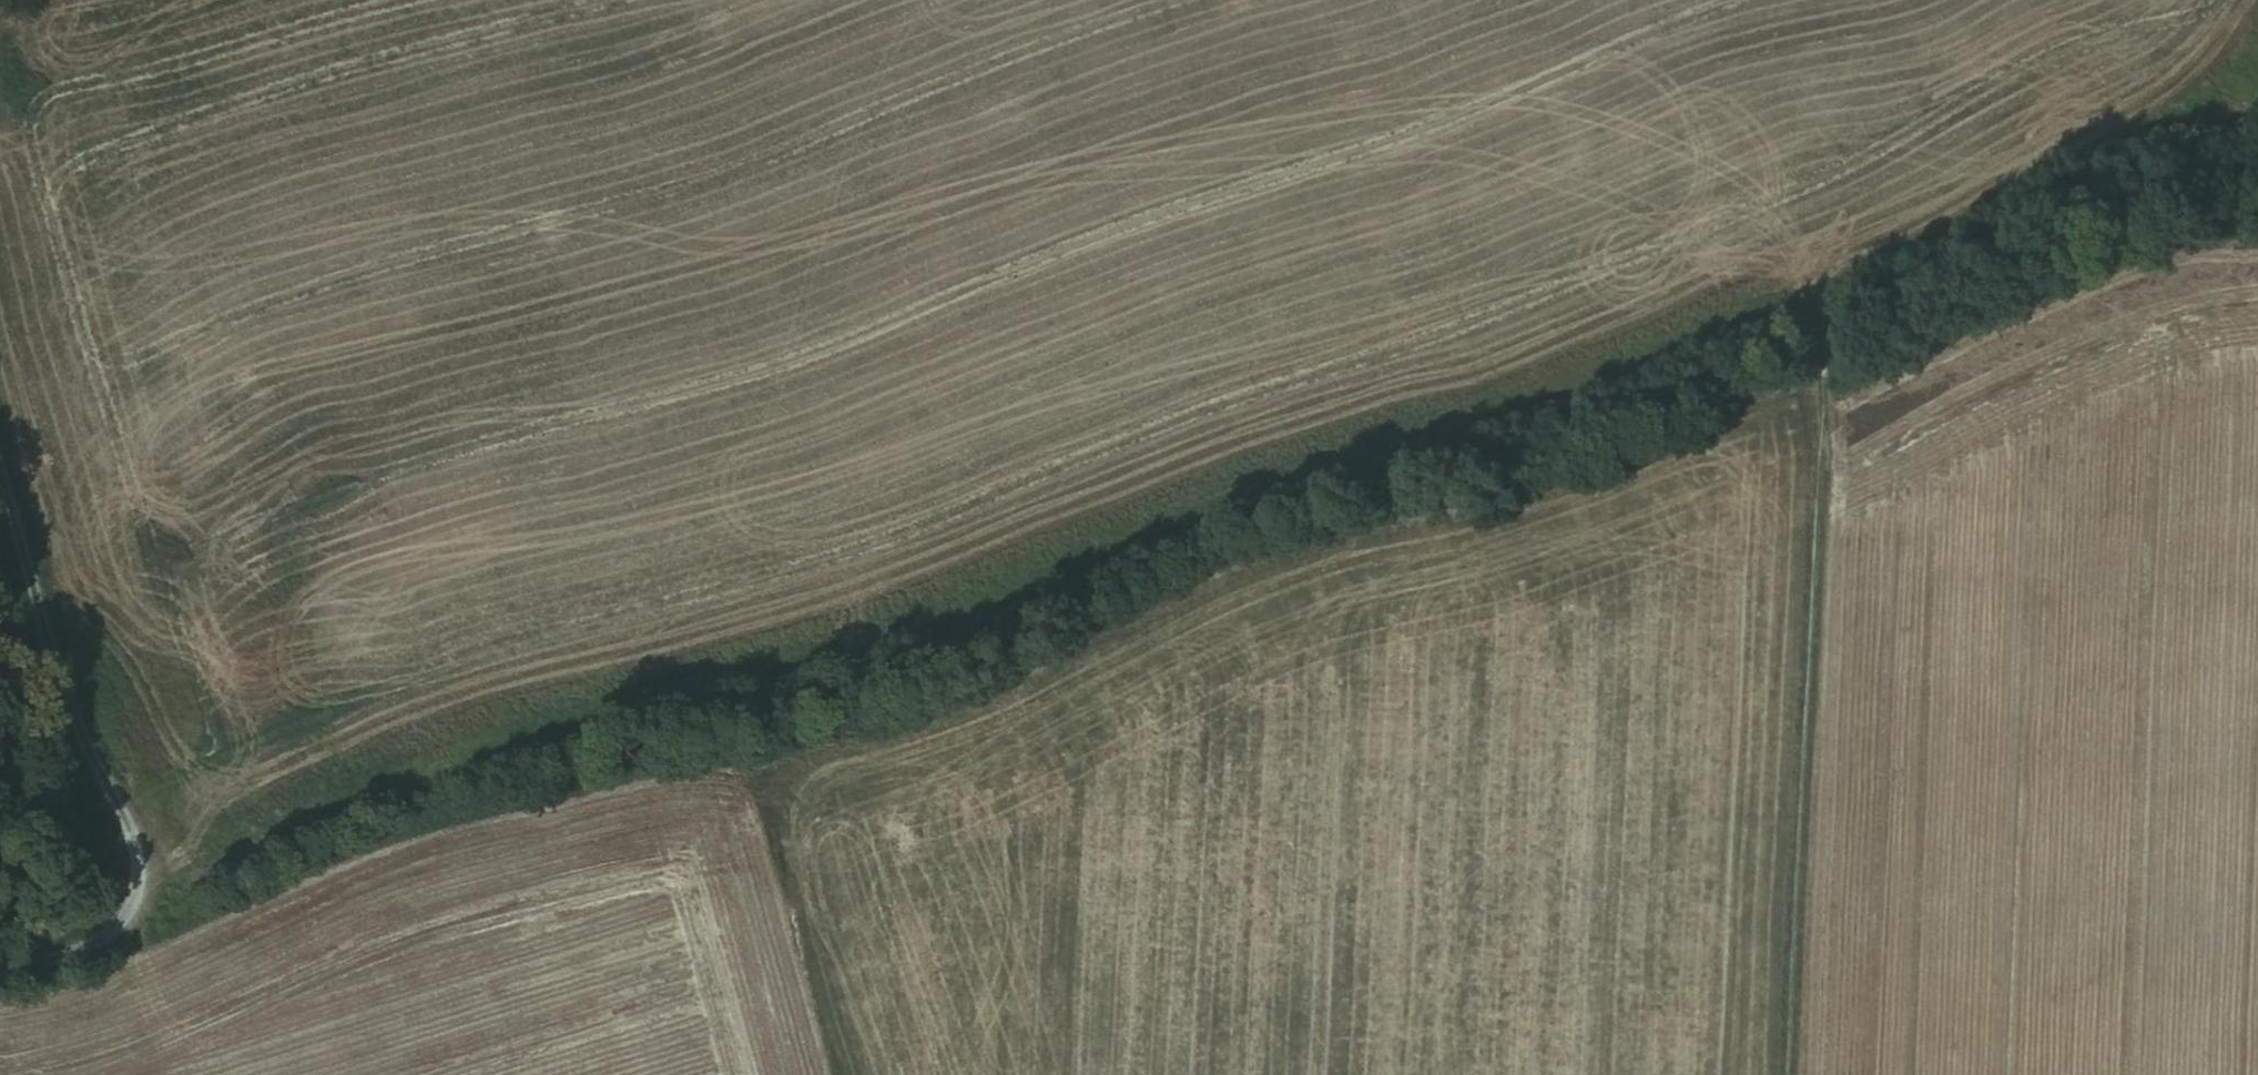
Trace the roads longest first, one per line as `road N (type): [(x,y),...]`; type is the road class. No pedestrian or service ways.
road 1 (track): [(1832,341),(1795,1074)]
road 2 (track): [(0,508),(46,662),(89,768),(145,866),(142,902),(88,946),(39,959)]

